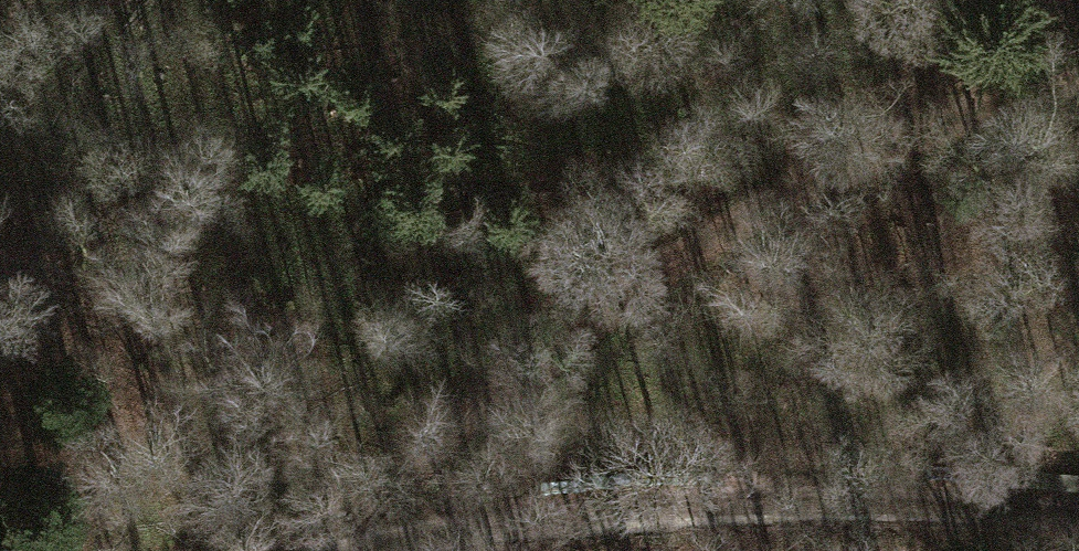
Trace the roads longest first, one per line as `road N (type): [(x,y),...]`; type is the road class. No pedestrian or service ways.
road 1 (track): [(1078,74),(938,123),(793,190),(663,269),(470,418),(329,550)]
road 2 (track): [(1078,512),(926,503),(704,505),(552,516),(343,550)]

